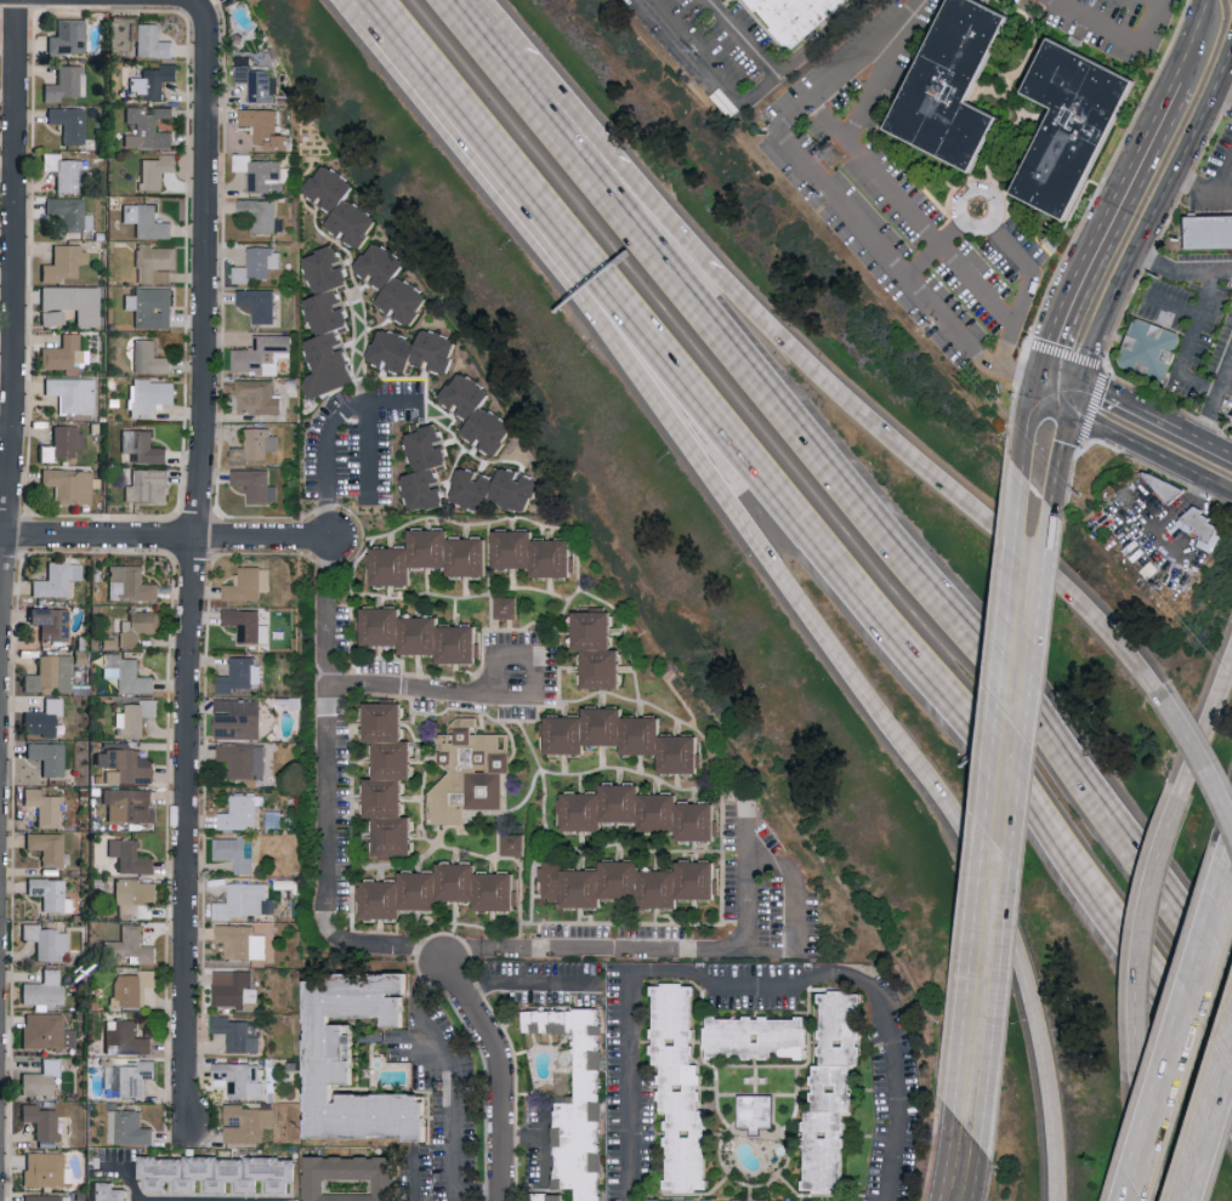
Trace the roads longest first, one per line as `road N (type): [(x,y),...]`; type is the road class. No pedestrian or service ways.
road 1 (motorway): [(391,36),(952,820),(1007,923),(1049,1031),(1066,1200)]
road 2 (motorway): [(391,36),(1066,836),(1231,1097)]
road 3 (motorway): [(1231,1000),(1129,850),(501,66)]
road 4 (residential): [(192,1119),(183,1075),(186,728),(201,449),(205,8)]
road 5 (residential): [(0,619),(18,0)]
road 6 (motorway): [(1157,688),(1064,585),(898,448),(723,285)]
road 7 (secondary): [(972,1127),(1022,564)]
road 8 (residential): [(630,971),(689,969),(714,981),(788,984),(831,973),(868,983),(892,1046),(896,1145),(887,1200)]
road 9 (secondary): [(1073,400),(1098,319),(1231,34)]
road 10 (residential): [(0,533),(334,535)]
road 11 (secondary): [(1173,81),(1064,297),(1035,383)]
road 12 (motorway): [(1231,884),(1137,1200)]
road 13 (motorway): [(723,285),(501,66)]
road 14 (motorway): [(1183,786),(1143,918),(1137,1075)]
road 15 (residential): [(502,1200),(504,1081),(495,1038),(449,967)]
road 16 (residential): [(630,1200),(630,971)]
road 17 (tertiary): [(1073,400),(1092,421),(1231,488)]
road 18 (tertiary): [(1231,452),(1103,389),(1073,400)]
road 19 (motorway): [(1231,832),(1203,757),(1157,688)]
road 20 (residential): [(367,502),(365,403),(421,400)]
road 21 (residential): [(365,403),(329,427),(334,535)]
road 22 (motorway): [(1193,1200),(1231,1068)]
road 23 (residential): [(466,992),(484,983),(597,981)]
road 24 (motorway): [(1231,662),(1183,786)]
road 25 (motorway): [(1137,1075),(1151,1200)]

